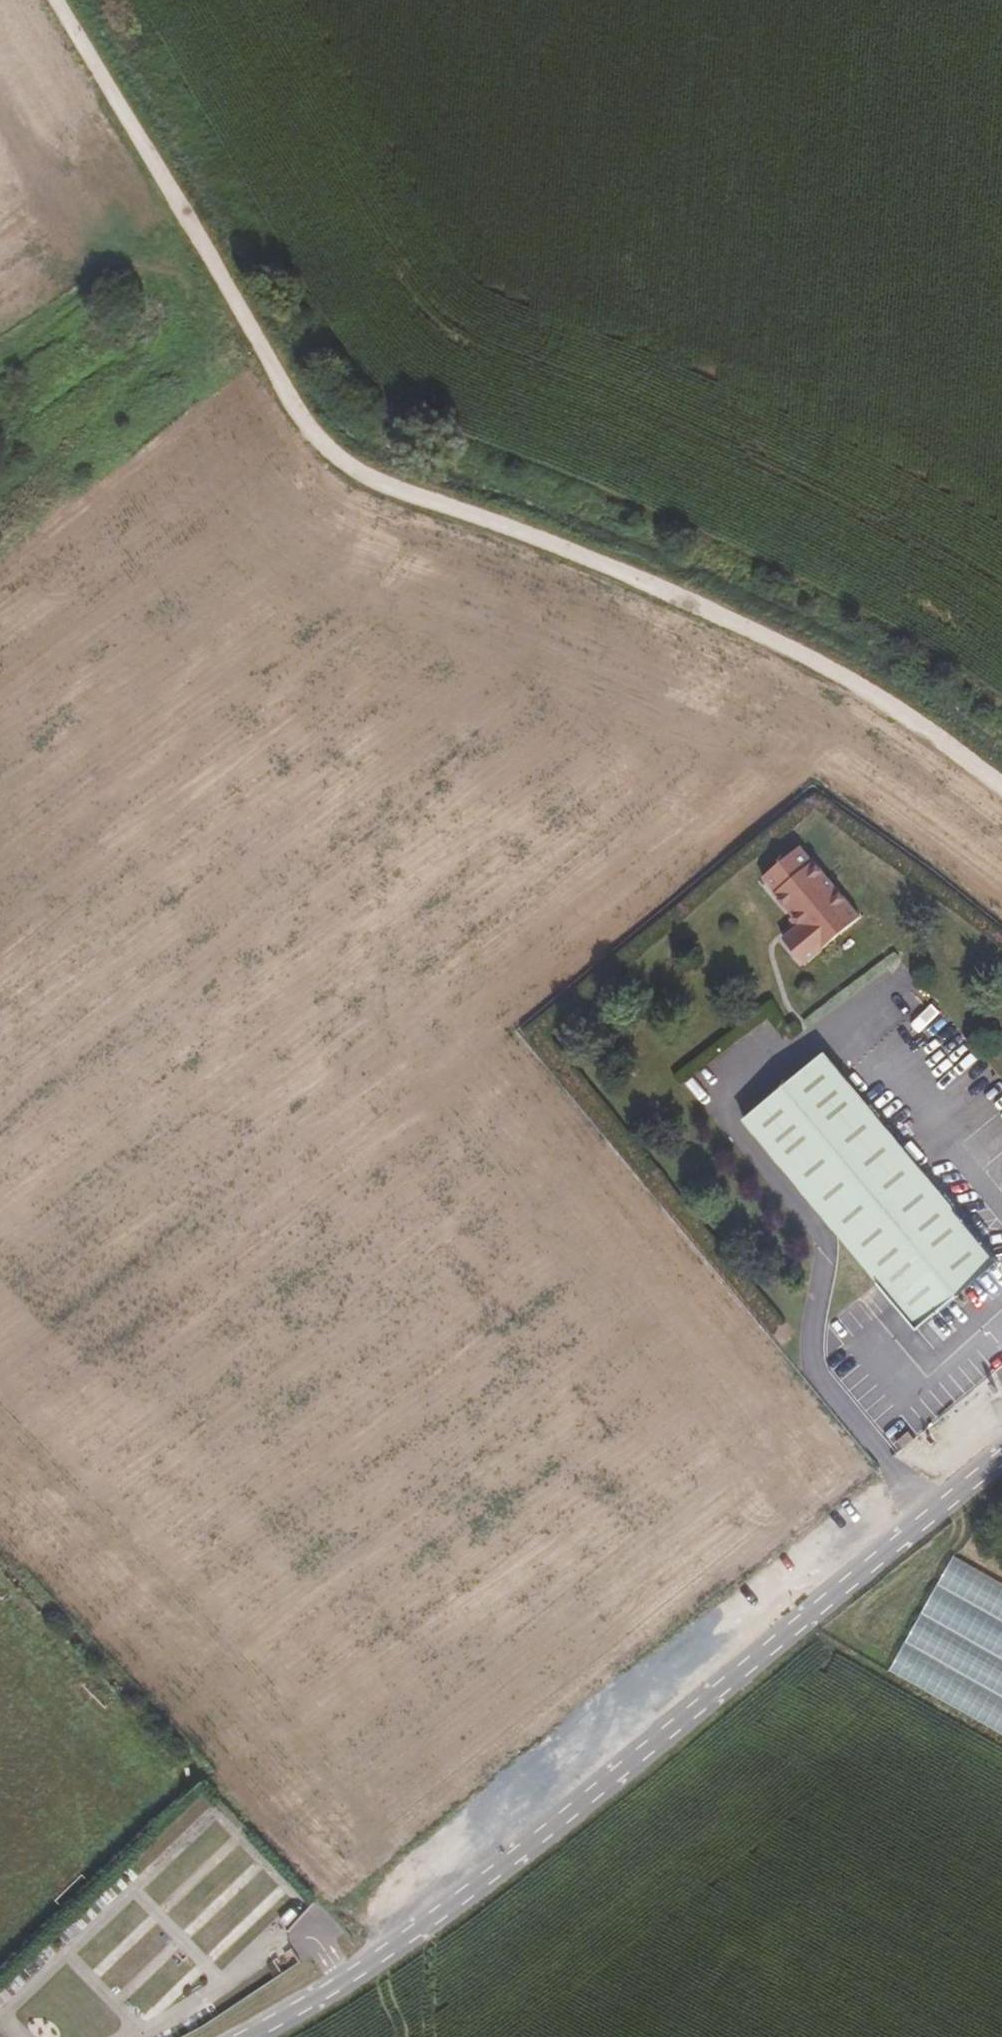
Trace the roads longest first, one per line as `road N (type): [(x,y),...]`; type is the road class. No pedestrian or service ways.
road 1 (track): [(1001,778),(861,683),(711,606),(401,482),(360,464),(325,436),(63,0)]
road 2 (secondary): [(240,2036),(321,1996),(418,1925),(957,1491)]

